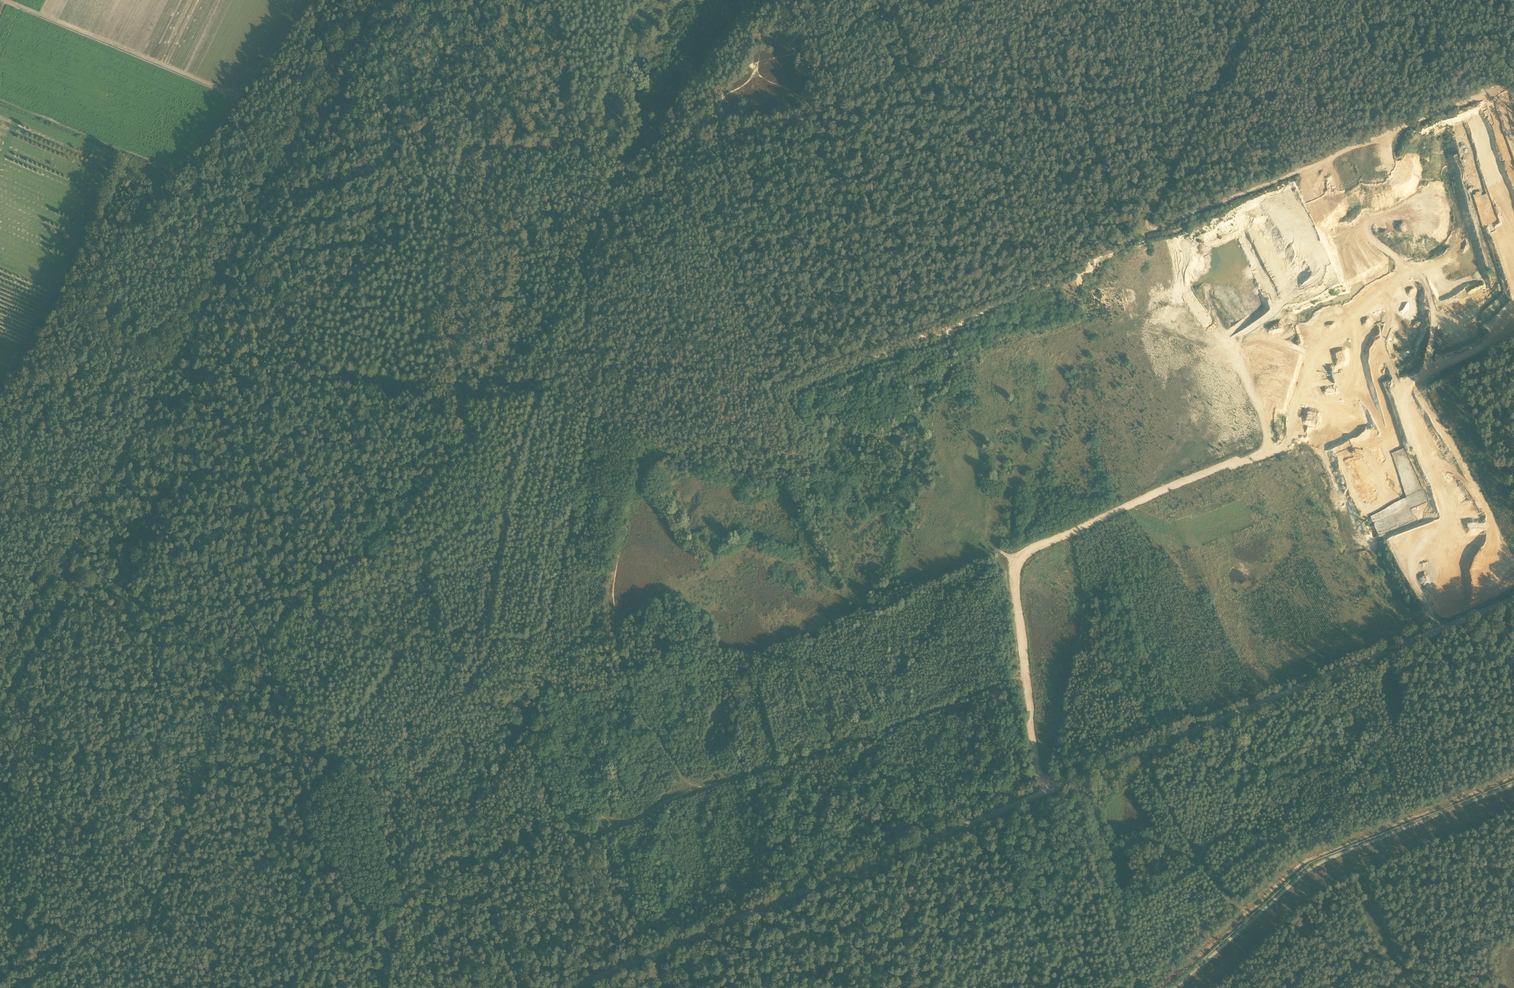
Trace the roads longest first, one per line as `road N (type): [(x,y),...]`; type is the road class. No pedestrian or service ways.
road 1 (unclassified): [(582,987),(1513,602)]
road 2 (track): [(321,781),(396,659),(328,621),(320,598),(390,537),(468,438),(444,309),(462,152)]
road 3 (track): [(1266,451),(1015,561),(1037,767),(1048,793)]
road 4 (track): [(214,275),(0,671)]
road 5 (track): [(1513,777),(1305,861),(1163,987)]
road 6 (track): [(1140,237),(1513,83)]
road 7 (track): [(1140,237),(768,392)]
road 8 (track): [(1174,987),(1314,863),(1513,783)]
road 9 (track): [(635,437),(749,443),(780,433),(744,314),(701,214)]
road 10 (track): [(58,566),(255,673),(270,693),(305,804)]
road 11 (track): [(699,789),(819,756),(1025,675)]
road 12 (track): [(214,275),(360,0)]
road 13 (track): [(816,116),(1097,0)]
road 14 (track): [(1267,0),(1140,237)]
road 15 (track): [(1,0),(238,99)]
road 16 (track): [(160,891),(236,676),(255,673)]
road 17 (track): [(1,987),(32,938),(45,932),(118,961),(133,958),(160,891)]
road 18 (track): [(975,305),(904,81)]
road 19 (track): [(1144,754),(1200,861),(1246,915)]
road 20 (track): [(1200,861),(1230,831),(1248,786),(1269,786),(1295,836)]
road 21 (track): [(604,232),(655,195),(662,168),(710,119)]
road 22 (track): [(385,987),(389,937),(326,857)]
road 23 (track): [(599,0),(581,149)]
road 24 (track): [(319,0),(238,99)]

